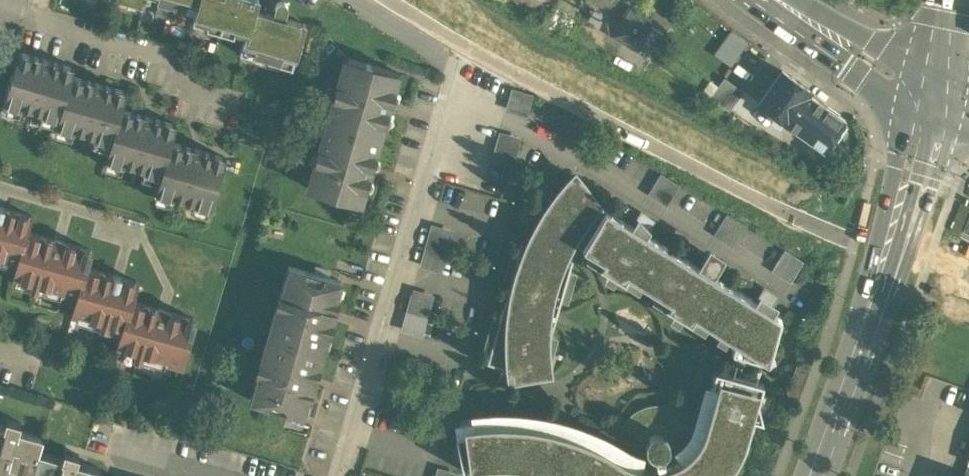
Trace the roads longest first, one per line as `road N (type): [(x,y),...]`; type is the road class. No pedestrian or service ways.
road 1 (residential): [(441,49),(455,83),(447,120),(350,475)]
road 2 (secondary): [(935,100),(921,167),(819,475)]
road 3 (residential): [(0,7),(154,55),(163,77),(227,98)]
road 4 (secondary): [(935,100),(784,0)]

